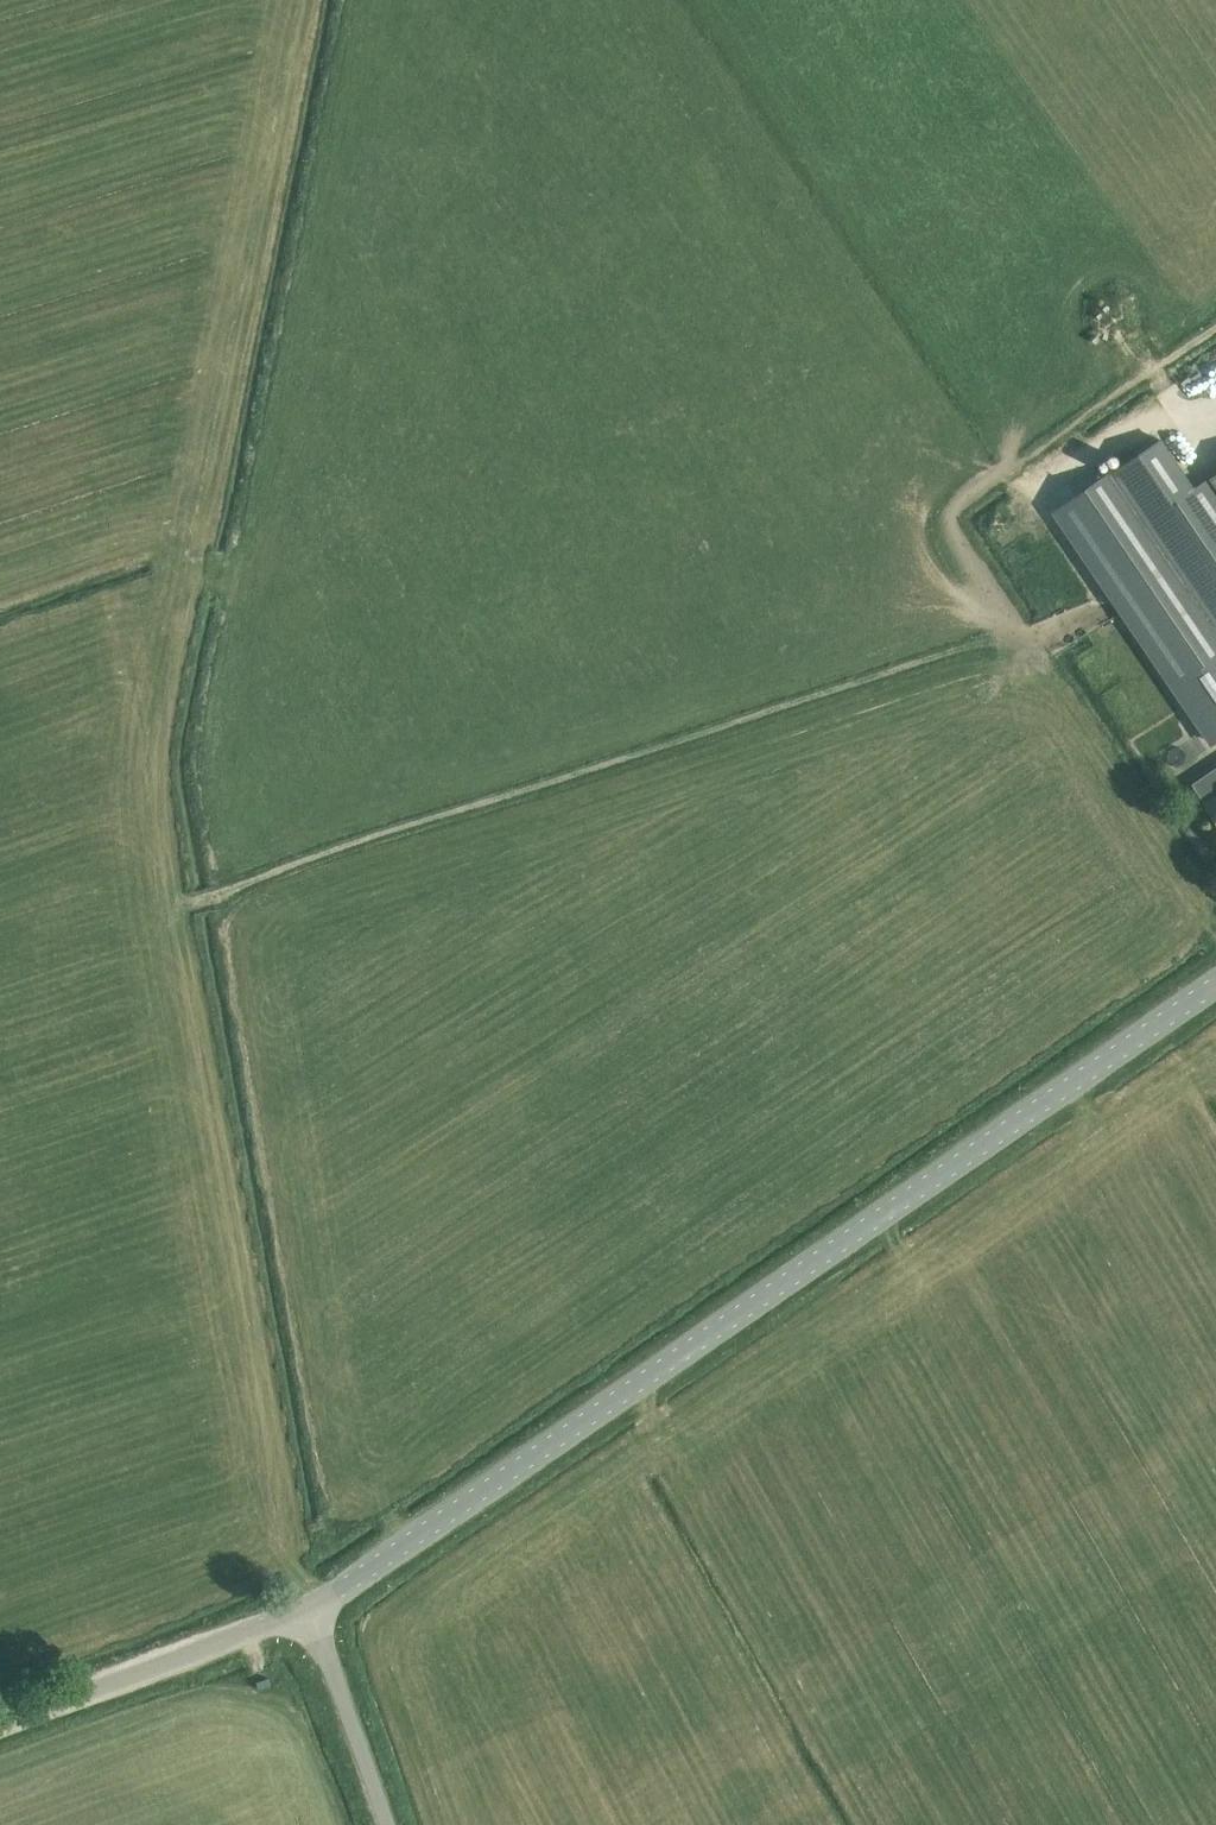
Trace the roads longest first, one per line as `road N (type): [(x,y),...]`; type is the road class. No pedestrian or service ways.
road 1 (unclassified): [(306,1605),(484,1499),(1215,988)]
road 2 (unclassified): [(0,1720),(306,1605)]
road 3 (unclassified): [(381,1824),(306,1605)]

